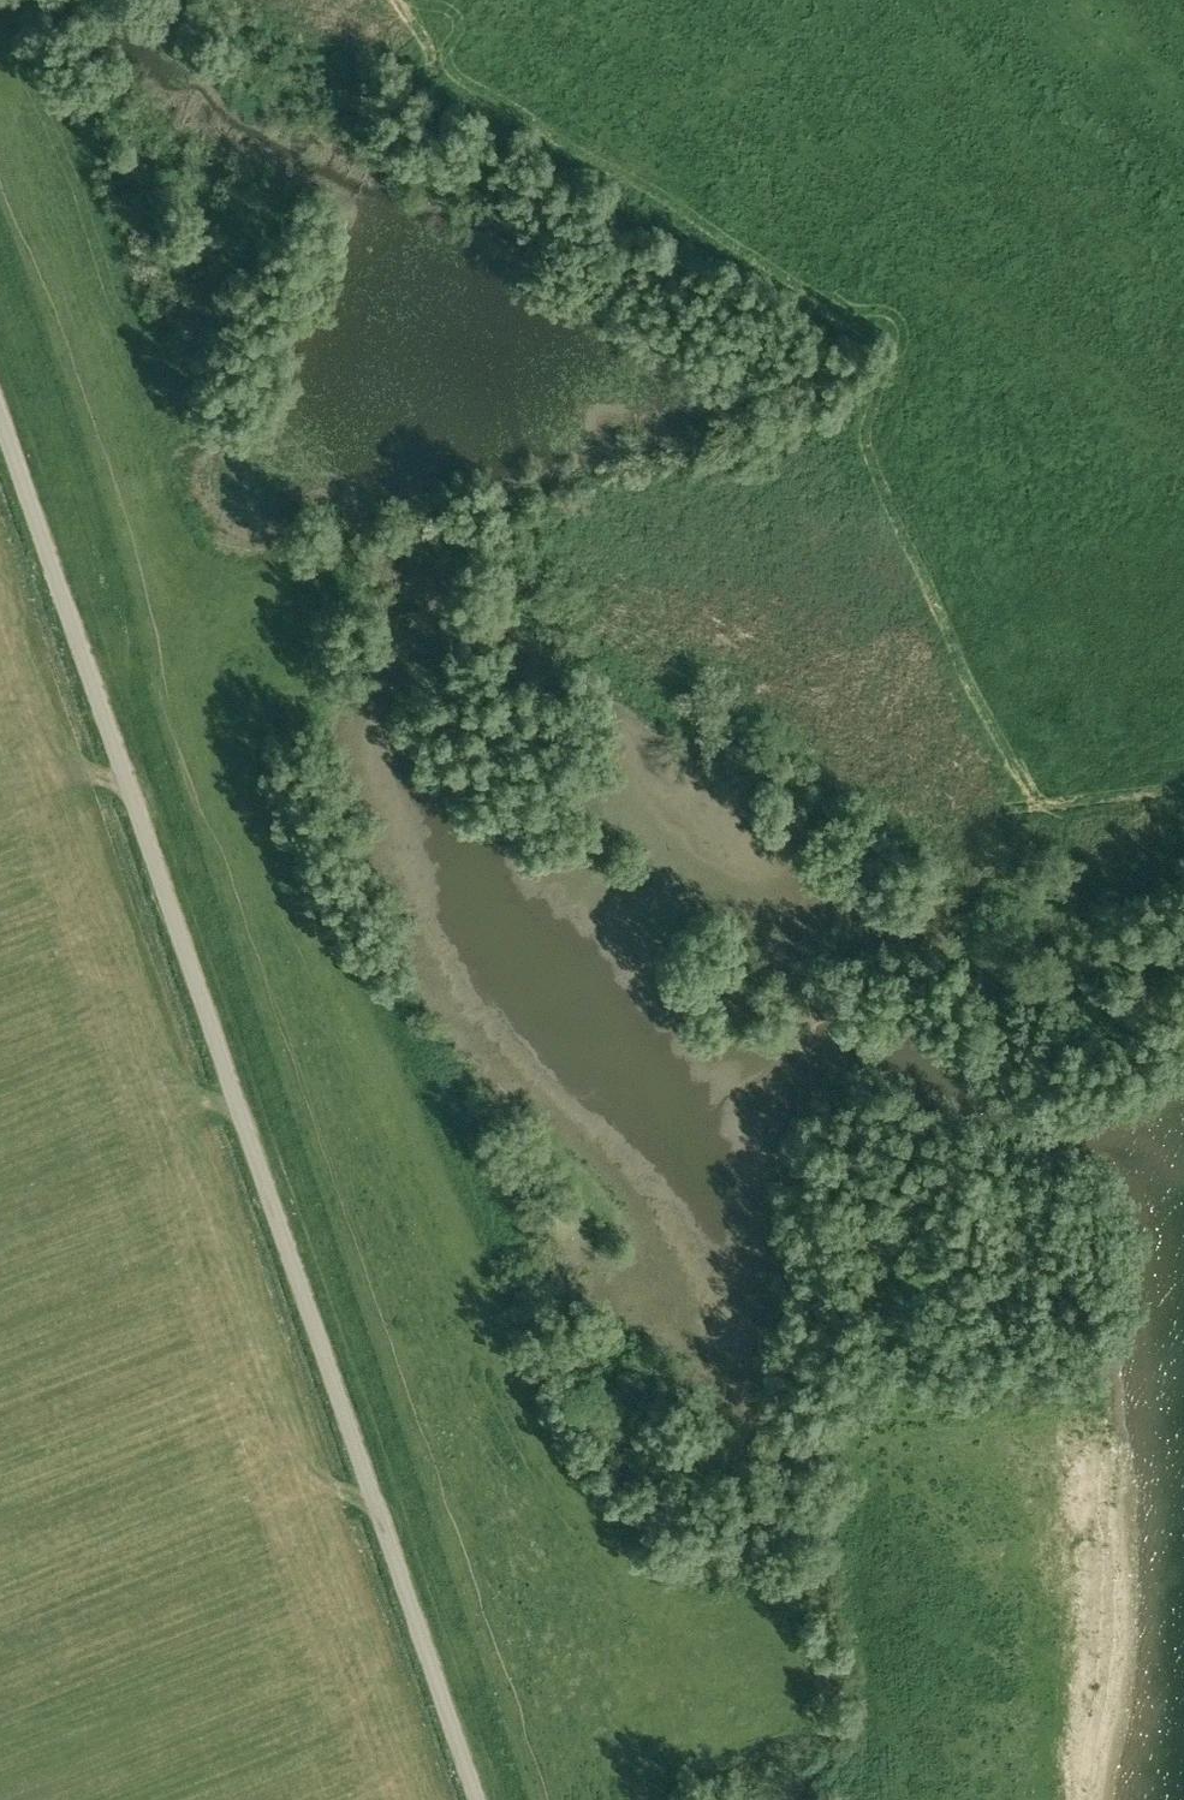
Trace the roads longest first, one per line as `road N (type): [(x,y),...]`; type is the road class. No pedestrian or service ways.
road 1 (unclassified): [(478,1799),(0,413)]

